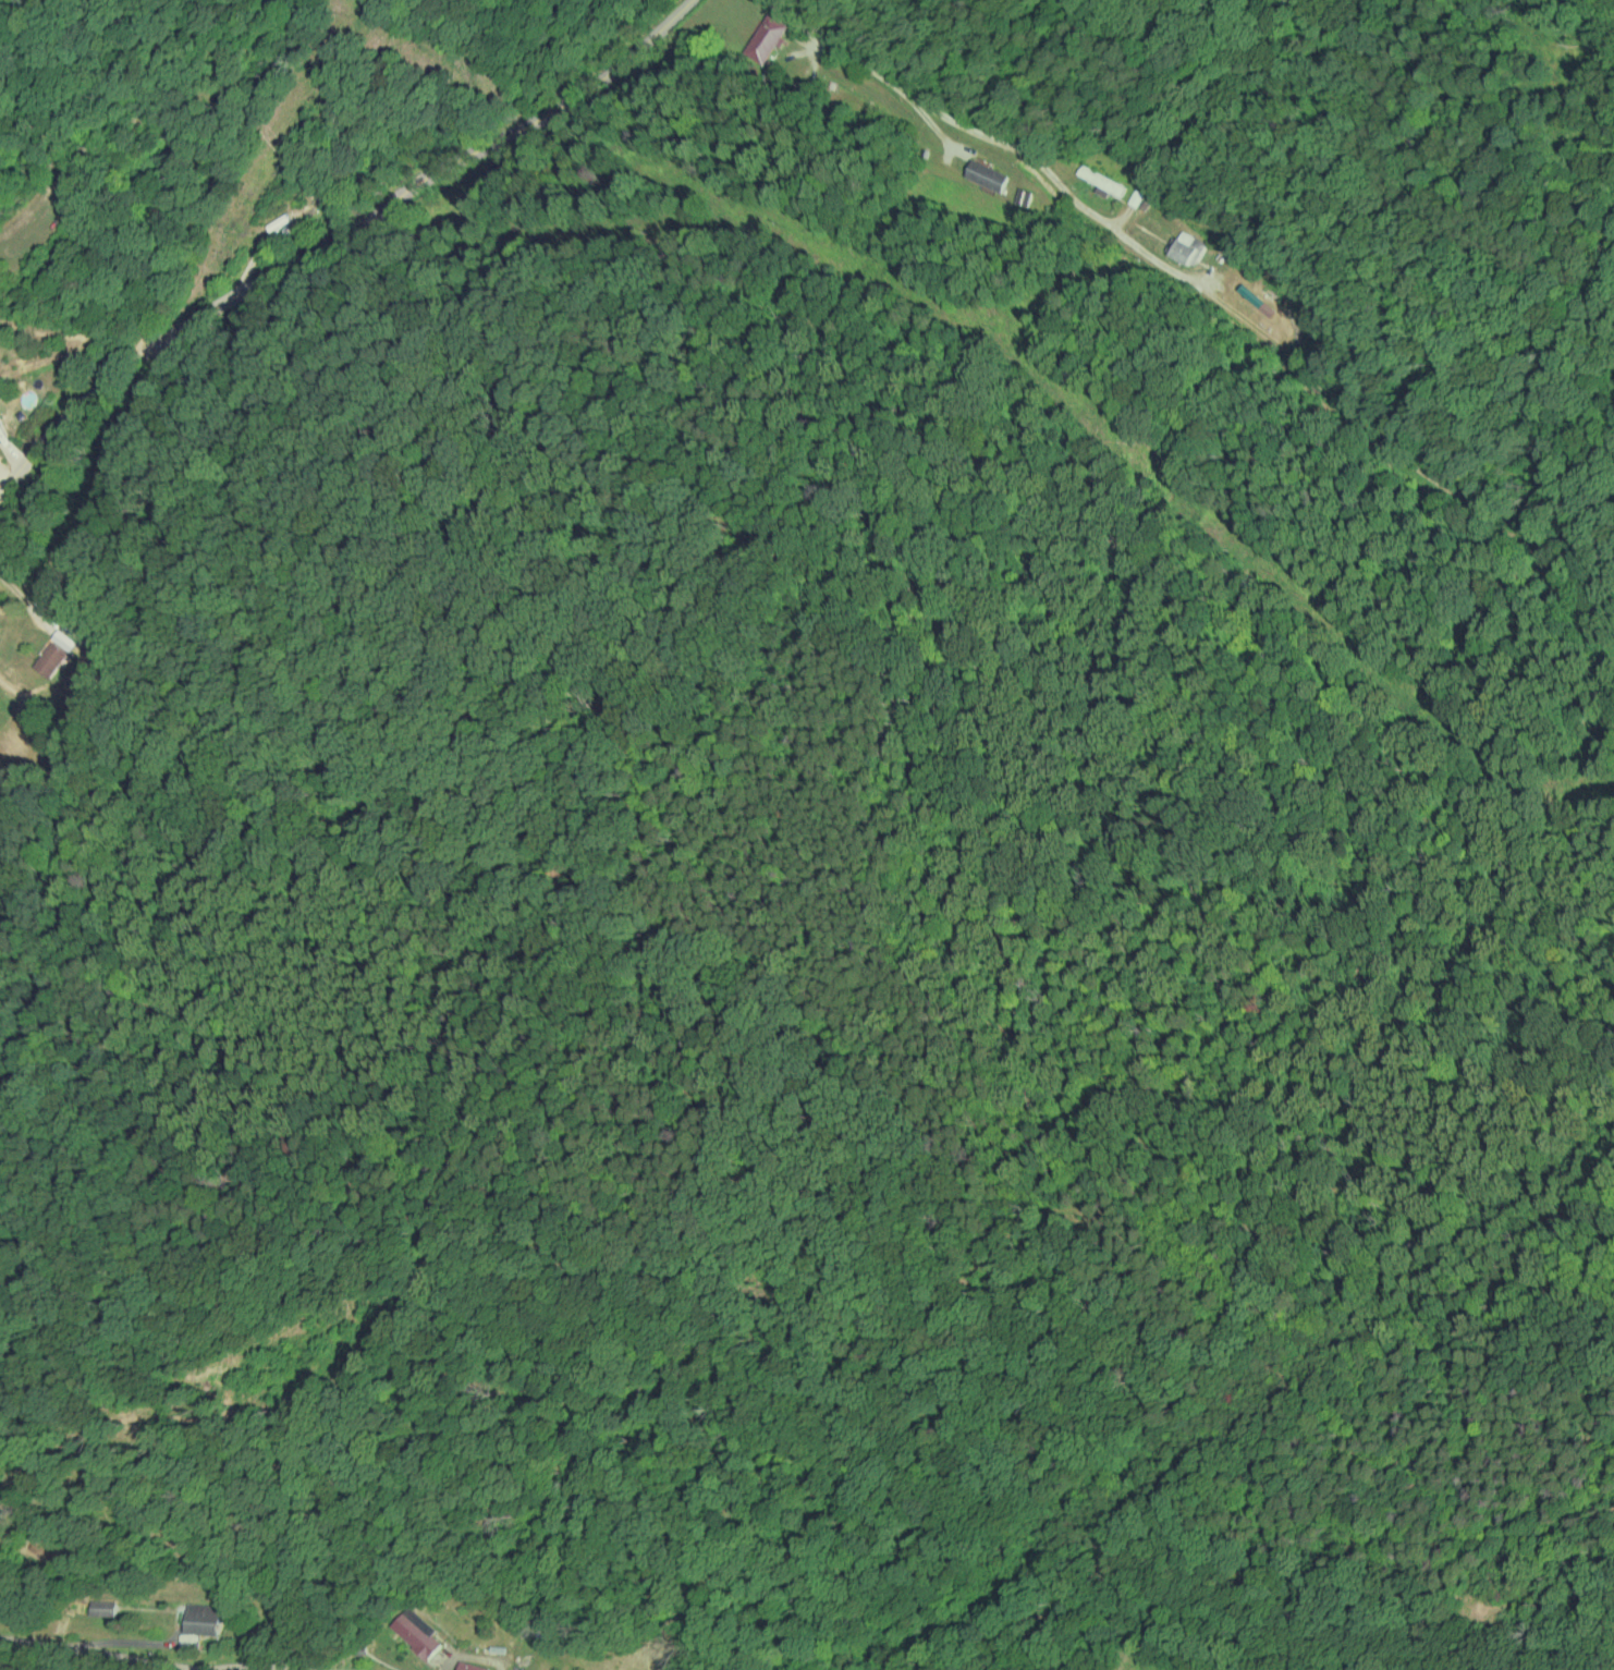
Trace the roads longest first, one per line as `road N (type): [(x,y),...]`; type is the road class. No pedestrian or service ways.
road 1 (residential): [(769,0),(1041,166),(1093,211),(1264,326),(1408,455),(1512,515),(1613,637)]
road 2 (residential): [(0,511),(62,427),(198,318),(370,218),(682,0)]
road 3 (residential): [(0,1617),(191,1634),(407,1667)]

